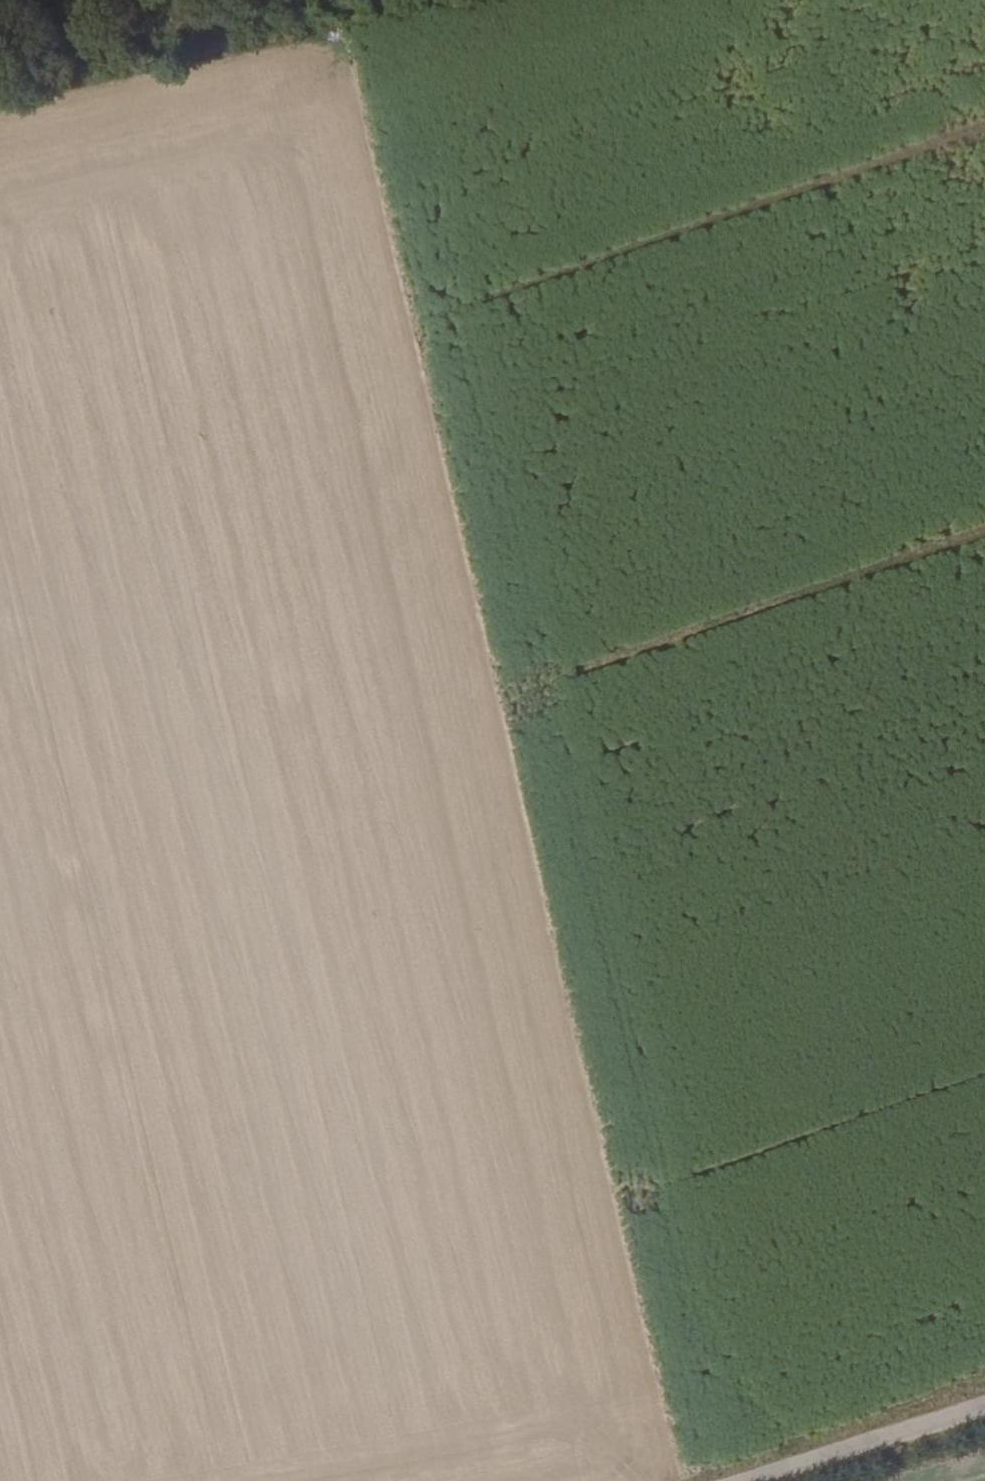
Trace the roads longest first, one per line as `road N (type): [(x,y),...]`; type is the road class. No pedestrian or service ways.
road 1 (track): [(984,1409),(762,1480)]

